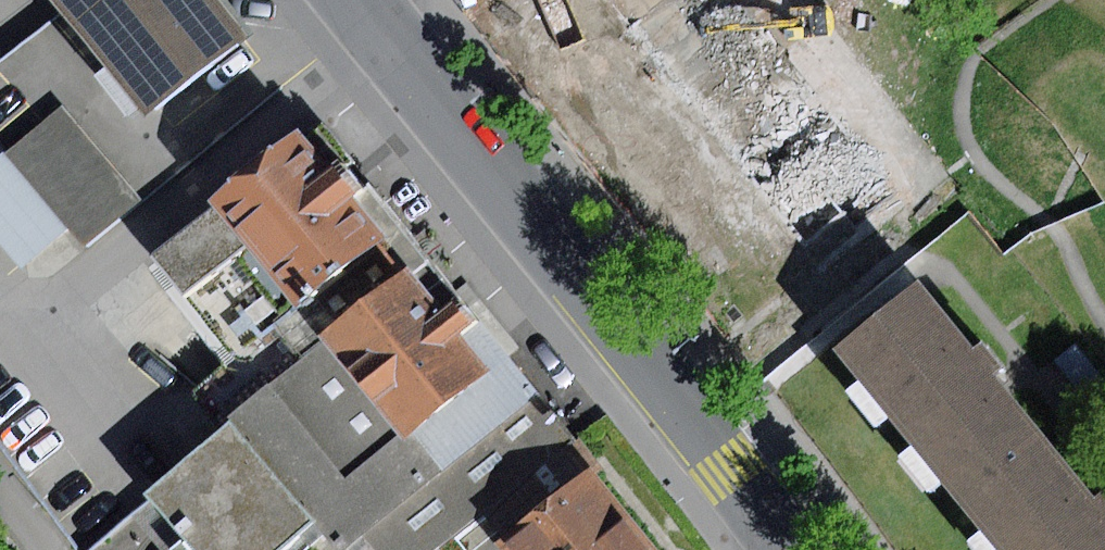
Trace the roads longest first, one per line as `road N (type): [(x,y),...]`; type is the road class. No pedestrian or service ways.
road 1 (residential): [(360,8),(794,549)]

